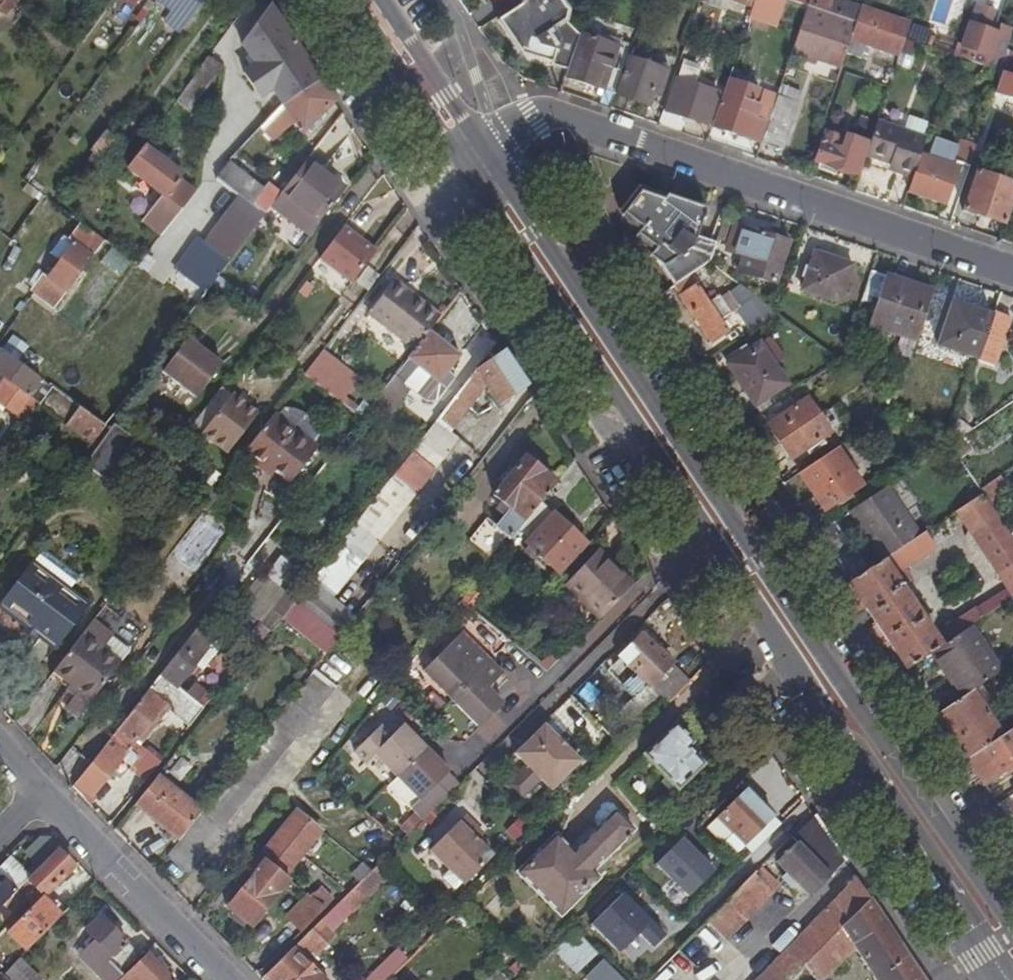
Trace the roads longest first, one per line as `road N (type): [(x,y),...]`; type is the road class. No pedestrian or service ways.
road 1 (primary): [(1012,970),(472,154)]
road 2 (residential): [(472,154),(536,121),(567,119),(1012,269)]
road 3 (residential): [(44,788),(223,979)]
road 4 (primary): [(472,154),(368,0)]

